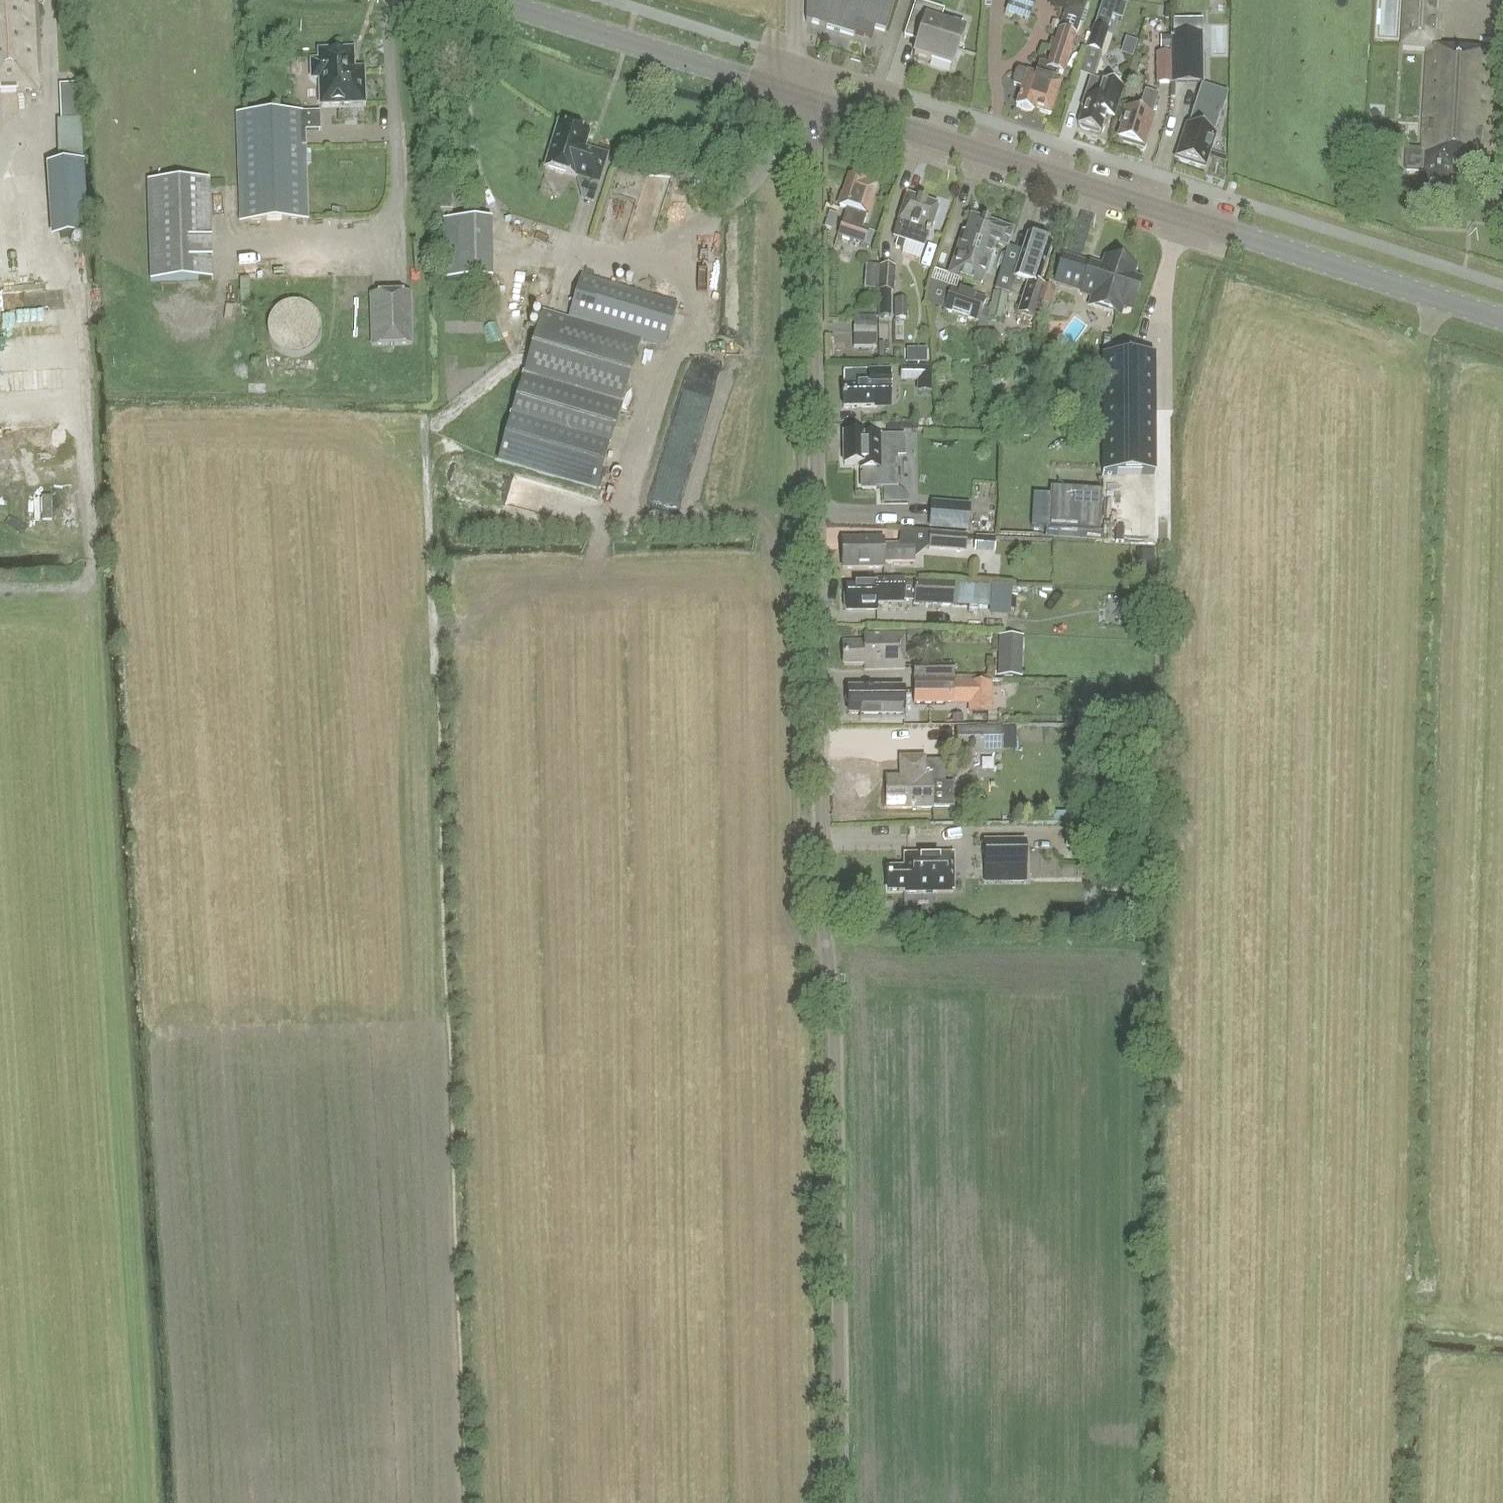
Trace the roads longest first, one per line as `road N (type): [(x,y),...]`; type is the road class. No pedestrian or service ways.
road 1 (unclassified): [(839,1502),(814,611),(814,101)]
road 2 (tertiary): [(1502,319),(814,101)]
road 3 (tertiary): [(814,101),(492,0)]

